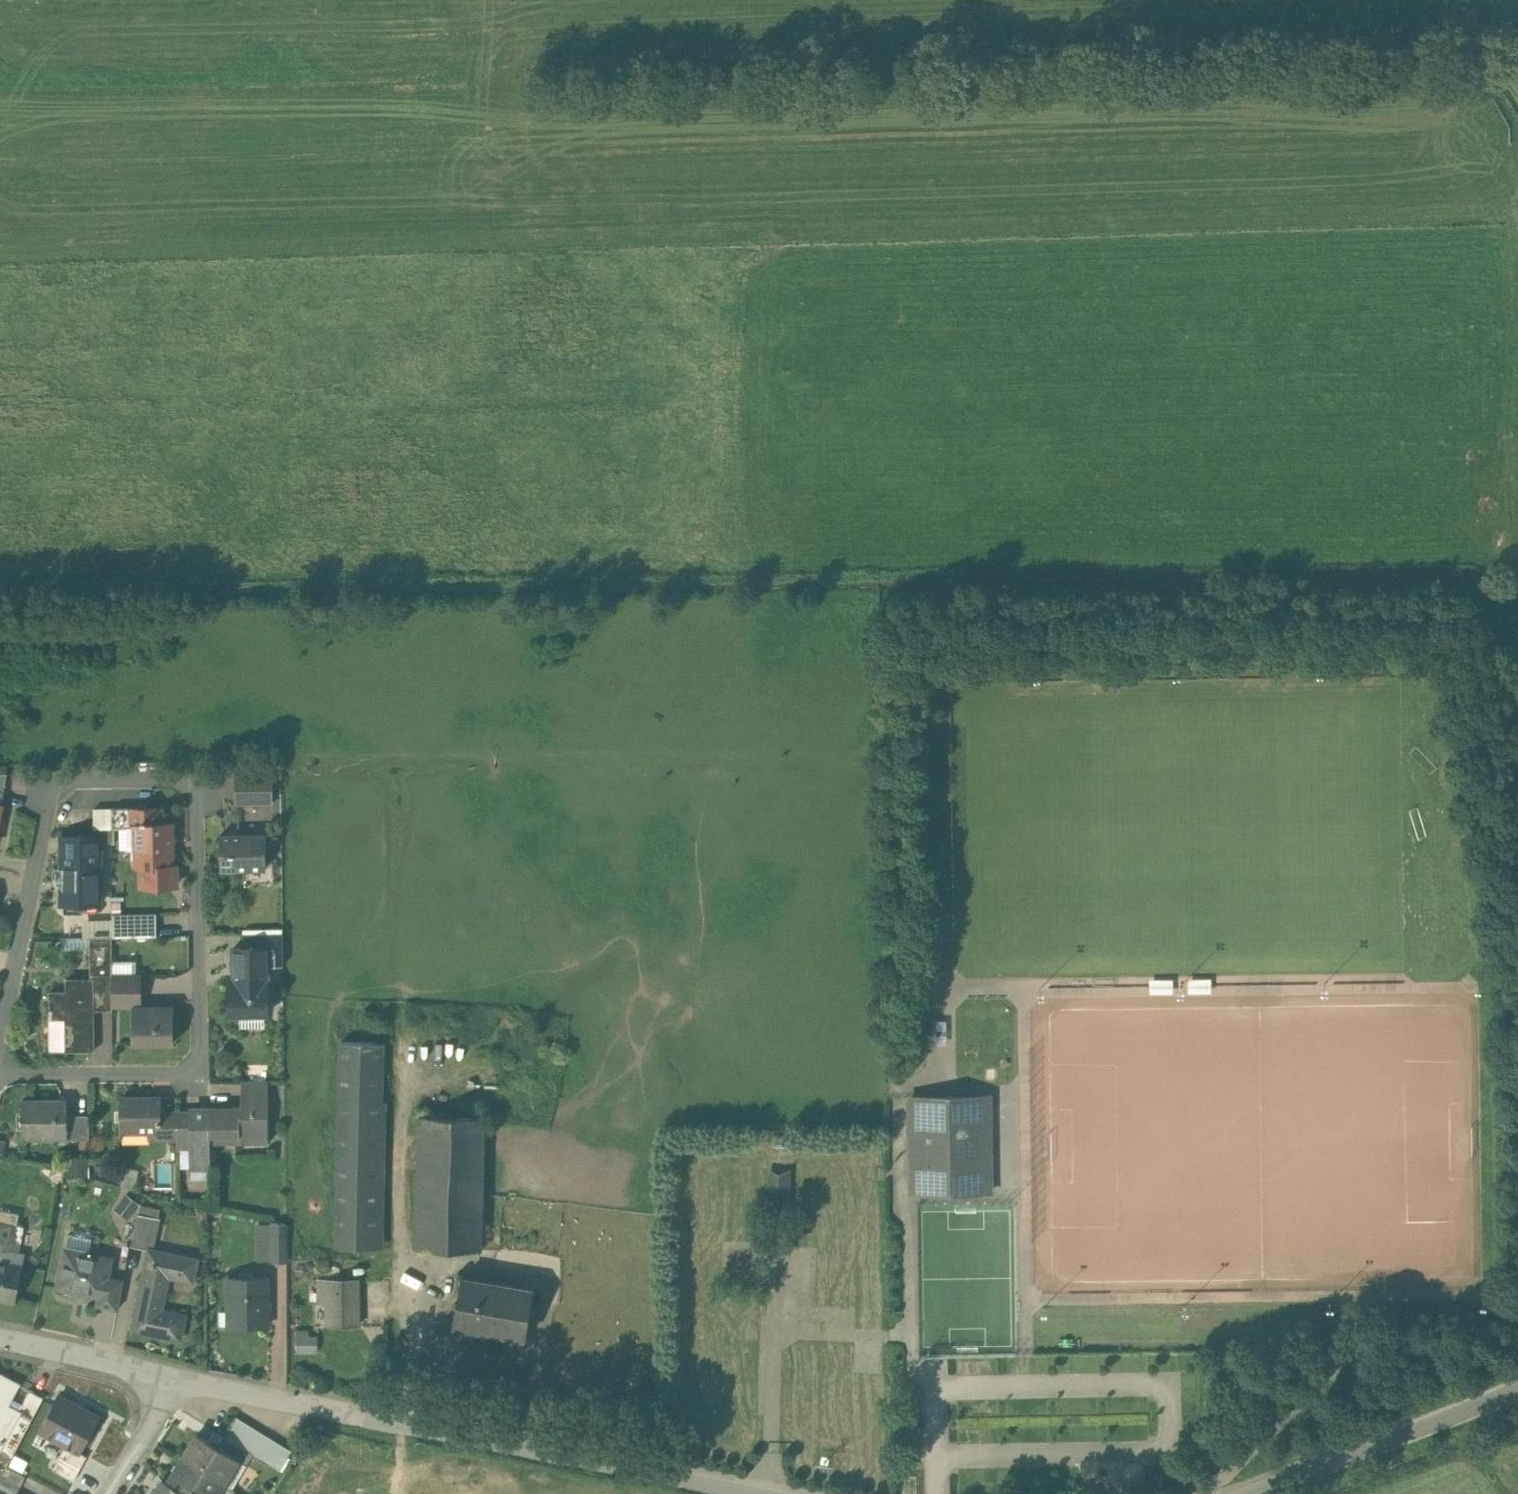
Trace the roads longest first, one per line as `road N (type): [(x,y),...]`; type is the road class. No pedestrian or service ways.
road 1 (residential): [(0,1071),(187,1075),(201,1048),(198,801),(174,777),(76,779),(44,806)]
road 2 (residential): [(759,1493),(175,1378)]
road 3 (residential): [(44,806),(0,1047)]
road 4 (residential): [(1422,1427),(1250,1493)]
road 5 (residential): [(175,1378),(0,1338)]
road 6 (residential): [(106,1493),(175,1378)]

